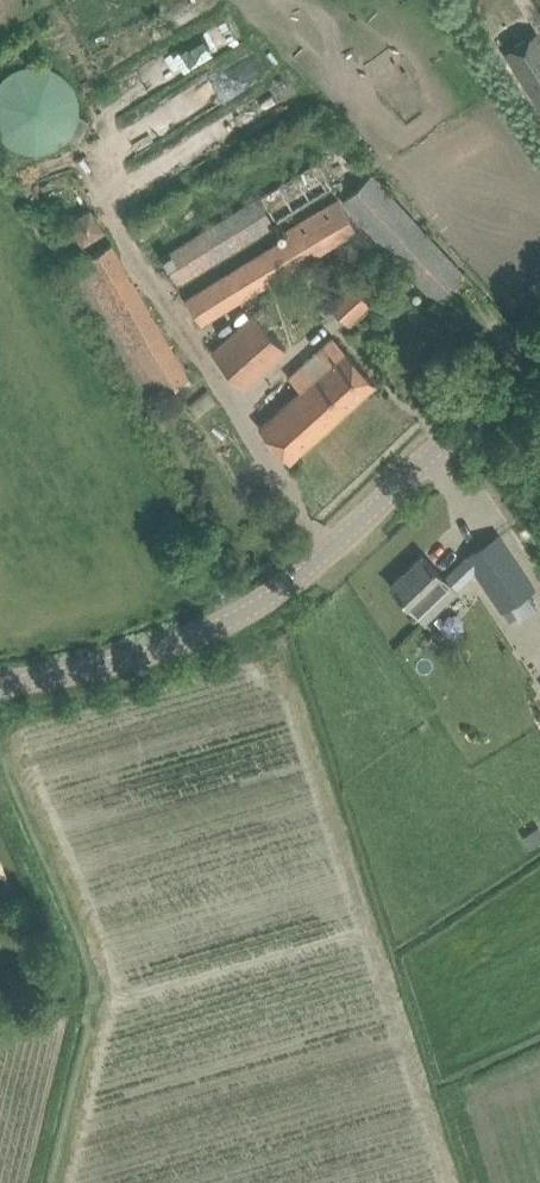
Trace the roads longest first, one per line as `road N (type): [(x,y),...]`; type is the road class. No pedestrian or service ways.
road 1 (tertiary): [(0,684),(117,661),(273,597),(539,352)]

